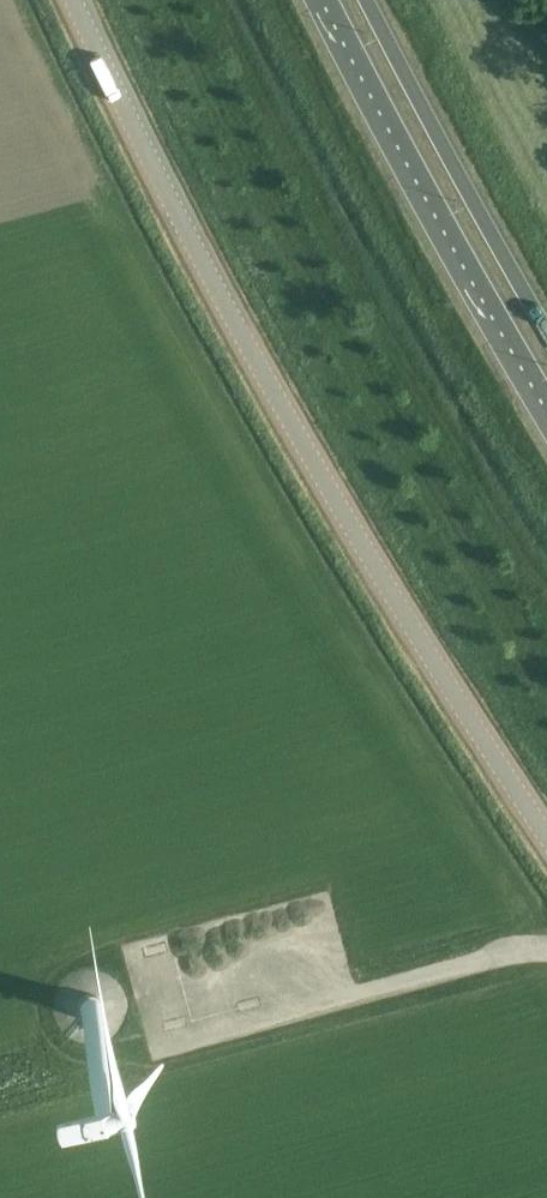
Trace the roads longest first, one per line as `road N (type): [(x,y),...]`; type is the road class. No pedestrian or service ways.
road 1 (unclassified): [(546,825),(313,465),(72,0)]
road 2 (trunk): [(320,0),(546,404)]
road 3 (trunk): [(546,344),(363,0)]

